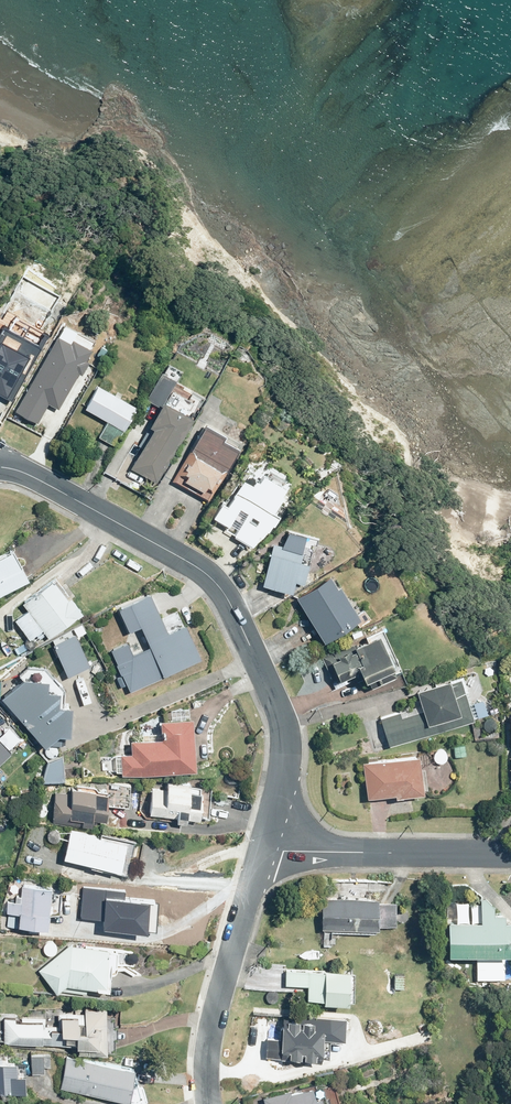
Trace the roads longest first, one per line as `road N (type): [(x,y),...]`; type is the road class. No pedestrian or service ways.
road 1 (residential): [(0,467),(31,476),(183,559),(227,599),(287,723),(288,757),(263,847)]
road 2 (residential): [(263,847),(209,1035),(209,1103)]
road 3 (residential): [(263,847),(510,854)]

